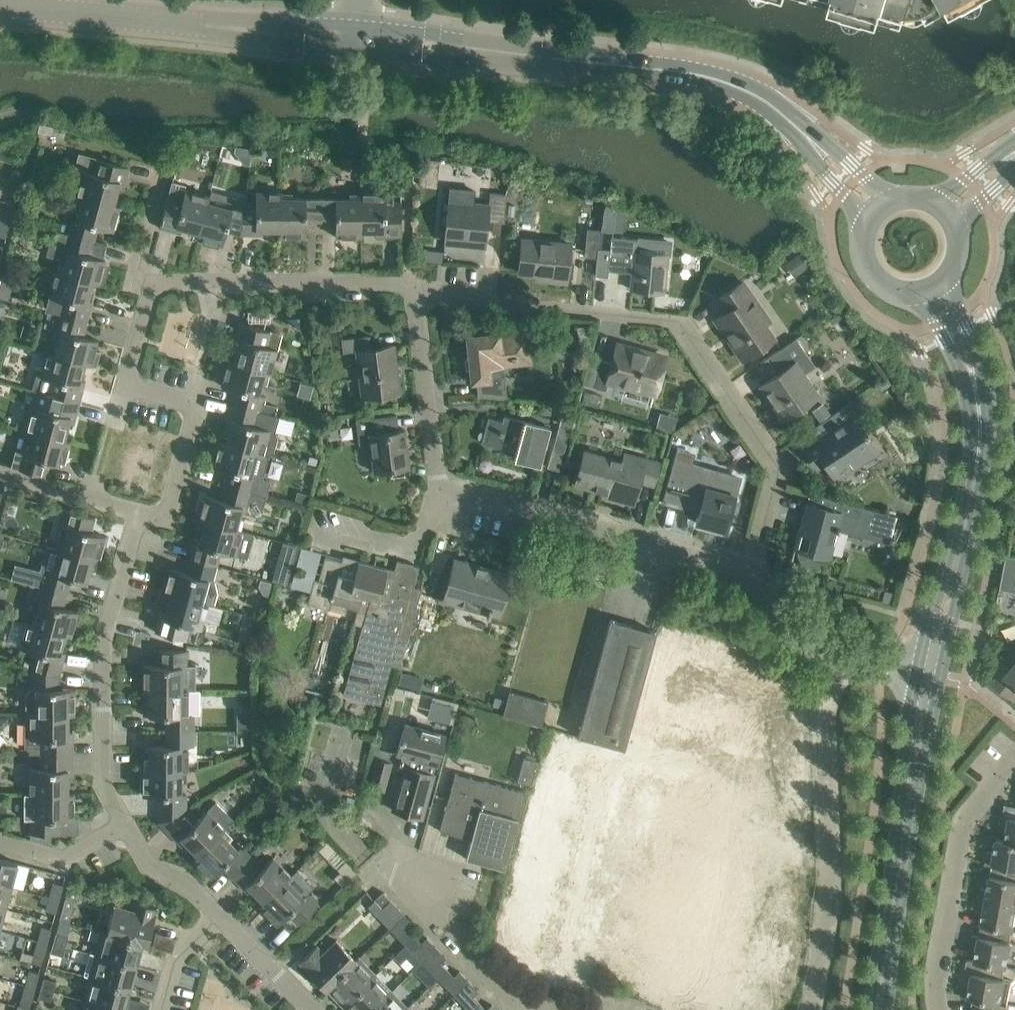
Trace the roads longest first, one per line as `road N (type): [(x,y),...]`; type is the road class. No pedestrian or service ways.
road 1 (residential): [(752,573),(779,469),(678,322),(414,291)]
road 2 (residential): [(752,573),(441,491),(414,291)]
road 3 (residential): [(814,1009),(834,881),(828,712),(839,654)]
road 4 (residential): [(125,823),(104,784),(103,641),(135,527),(149,516)]
road 5 (tertiary): [(882,983),(929,673)]
road 6 (tertiary): [(786,117),(741,87),(698,75),(489,53)]
road 7 (residential): [(149,516),(174,496),(194,421),(190,404),(137,388),(130,370),(149,284)]
road 8 (tertiary): [(929,673),(978,457),(977,389)]
road 9 (residential): [(937,1009),(931,987),(962,820),(1014,756)]
road 10 (residential): [(414,291),(394,282),(149,284)]
road 11 (tertiary): [(244,28),(0,7)]
road 12 (residential): [(386,867),(509,995),(550,1009)]
road 13 (residential): [(149,516),(0,474)]
road 14 (tertiary): [(894,204),(786,117)]
road 15 (tertiary): [(786,117),(867,229)]
road 16 (residential): [(125,823),(62,860),(0,842)]
road 17 (residential): [(220,916),(196,890),(151,867),(125,823)]
road 18 (residential): [(313,1009),(220,916)]
road 19 (tertiary): [(489,53),(460,39),(365,25)]
road 20 (tertiary): [(365,55),(453,62),(489,53)]
road 21 (residential): [(839,654),(797,640),(752,573)]
road 22 (tertiary): [(244,28),(282,44),(365,55)]
road 23 (tertiary): [(365,25),(278,21),(244,28)]

